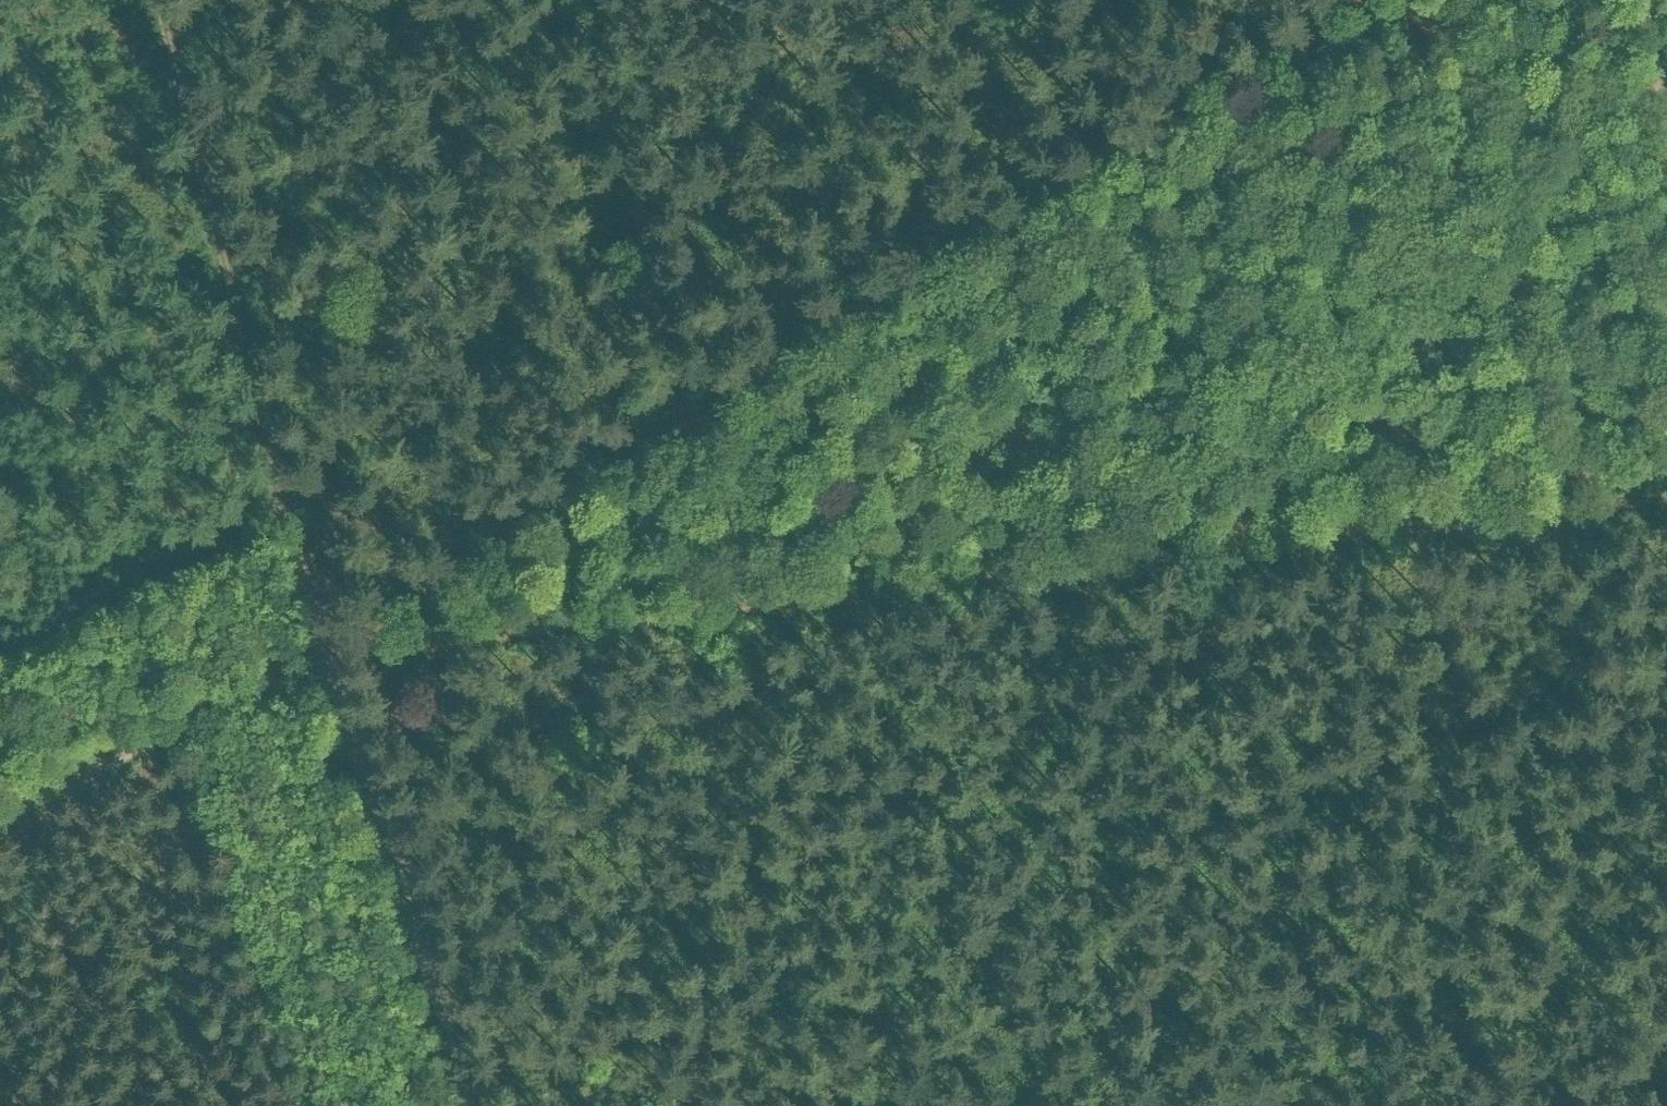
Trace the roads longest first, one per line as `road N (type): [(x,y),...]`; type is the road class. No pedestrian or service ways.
road 1 (track): [(1359,0),(587,490),(339,627),(320,654),(0,819)]
road 2 (track): [(320,654),(1666,491)]
road 3 (track): [(327,644),(155,0)]
road 4 (track): [(320,654),(468,1105)]

